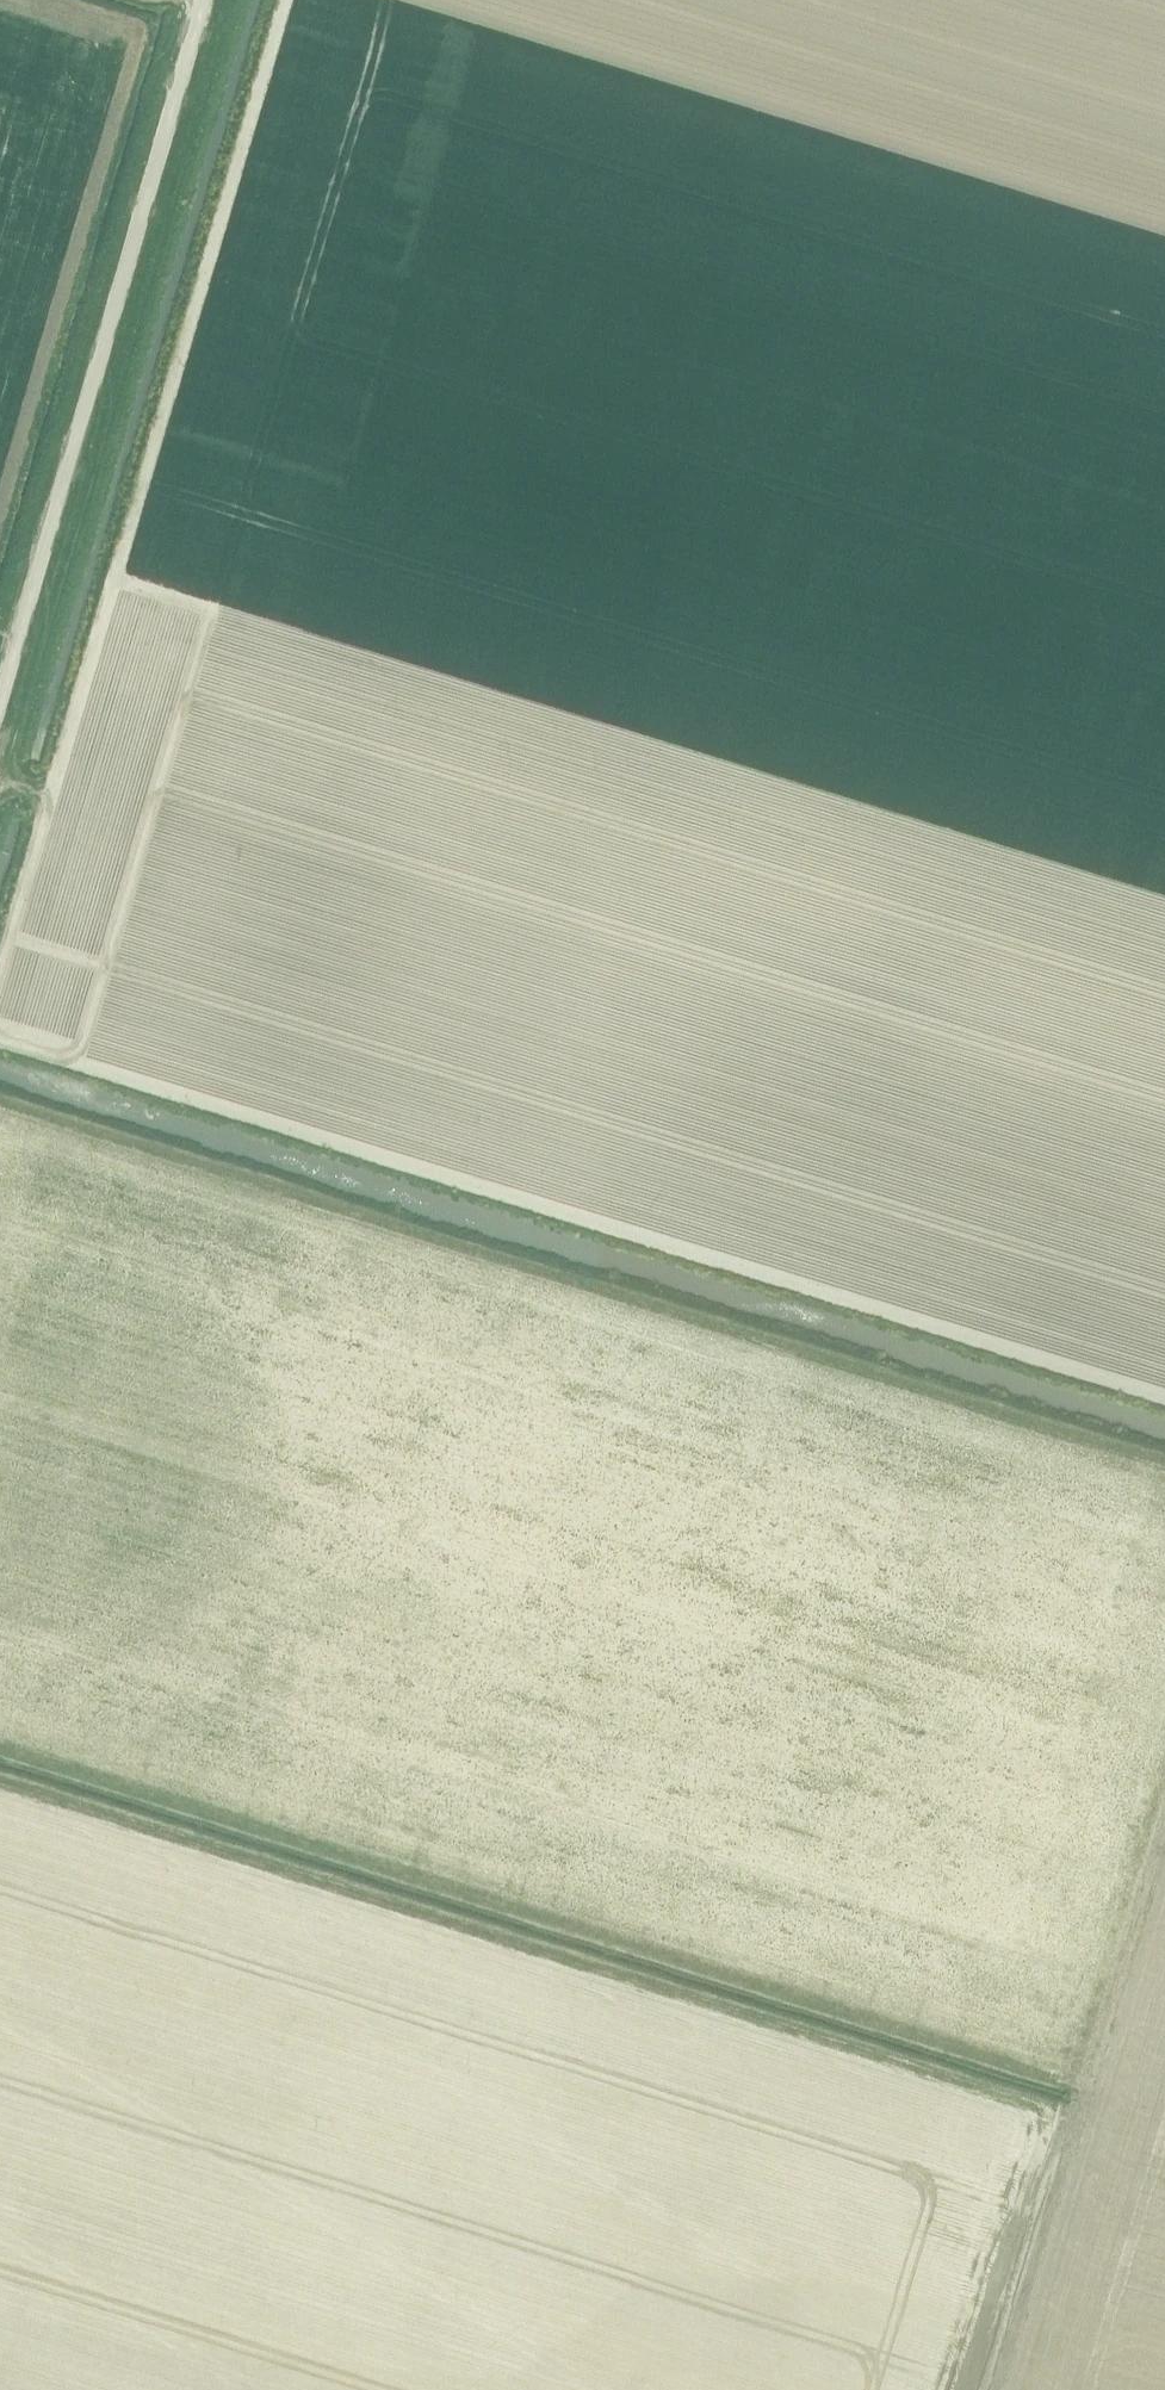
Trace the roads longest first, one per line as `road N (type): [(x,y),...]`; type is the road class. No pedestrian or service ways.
road 1 (unclassified): [(0,694),(205,0)]

